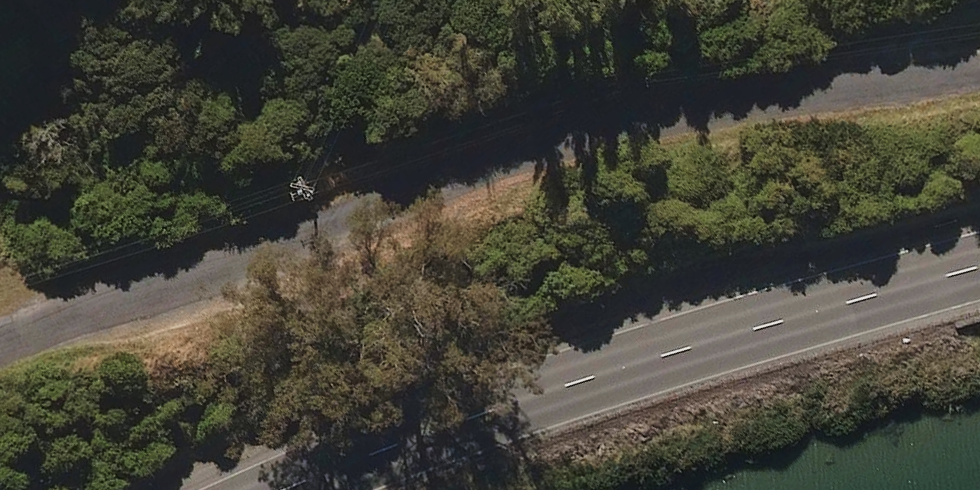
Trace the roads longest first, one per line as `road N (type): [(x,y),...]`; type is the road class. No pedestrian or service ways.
road 1 (residential): [(0,342),(513,151),(717,106),(979,66)]
road 2 (trunk): [(979,273),(285,489)]

